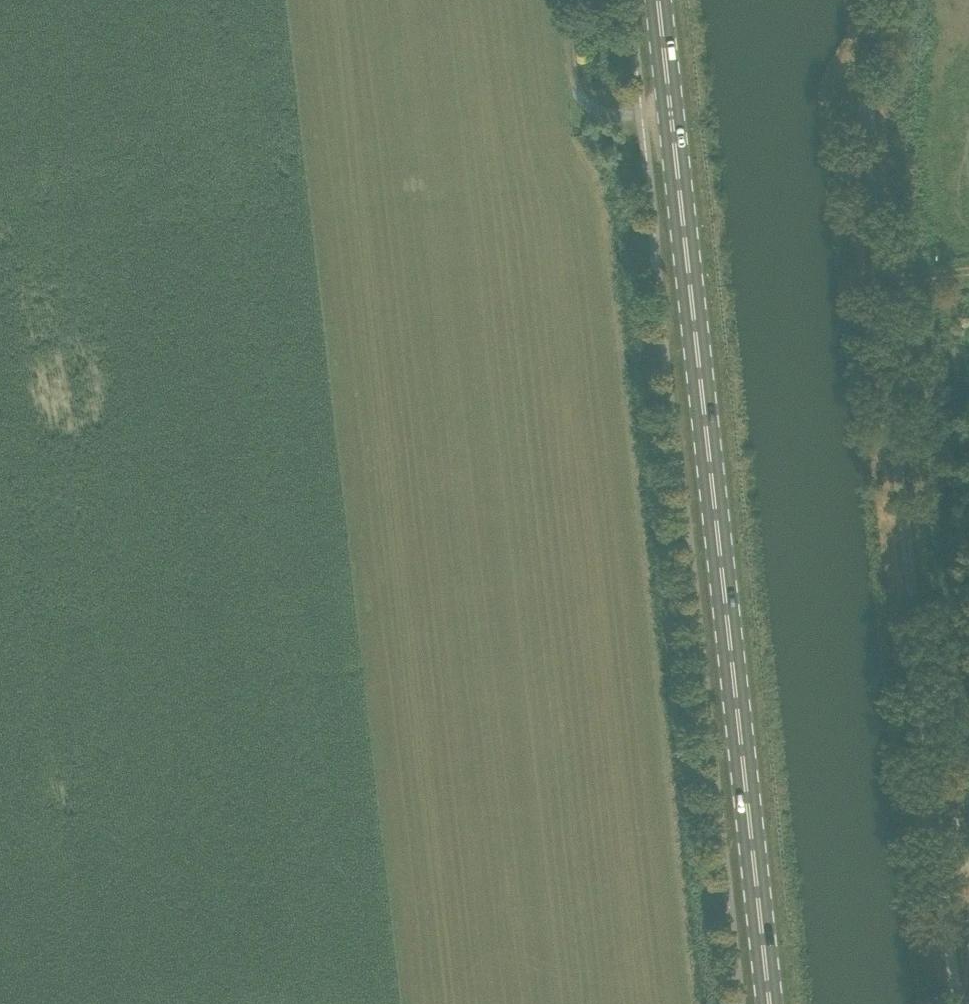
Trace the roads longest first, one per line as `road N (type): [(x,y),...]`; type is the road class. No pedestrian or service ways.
road 1 (primary): [(771,1003),(658,0)]
road 2 (unclassified): [(968,842),(921,728),(860,195),(870,0)]
road 3 (track): [(951,1003),(921,728)]

